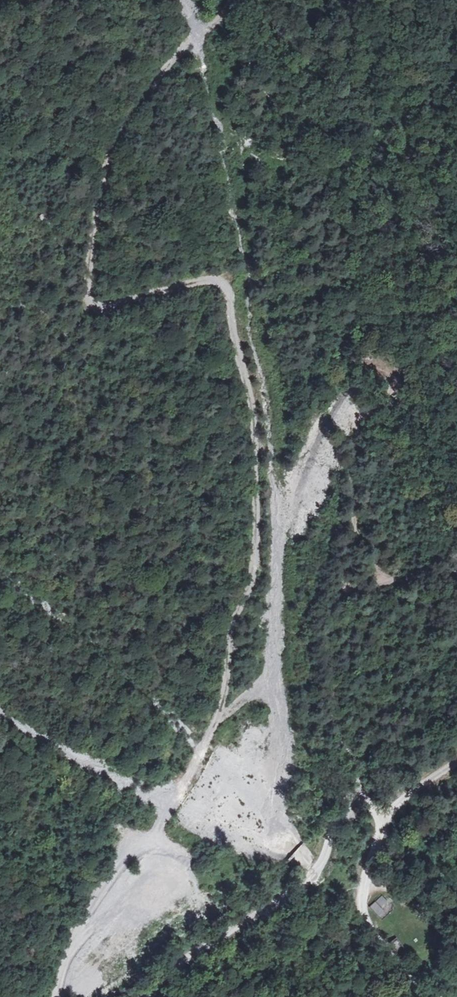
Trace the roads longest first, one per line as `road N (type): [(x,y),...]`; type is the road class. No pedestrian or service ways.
road 1 (track): [(53,996),(94,895),(125,852),(161,825),(168,793),(214,725),(232,624),(253,580),(253,416),(225,285),(206,278),(104,307),(94,304),(89,288),(93,216),(119,133),(167,65),(236,0)]
road 2 (track): [(226,13),(308,193),(354,379),(353,523),(329,669),(332,707),(357,771),(357,803)]
road 3 (track): [(381,819),(366,805),(349,805),(310,878),(201,948),(147,996)]
road 4 (residential): [(381,819),(362,922),(402,973),(436,996)]
road 5 (track): [(339,592),(417,571),(449,543),(446,520),(456,515)]

